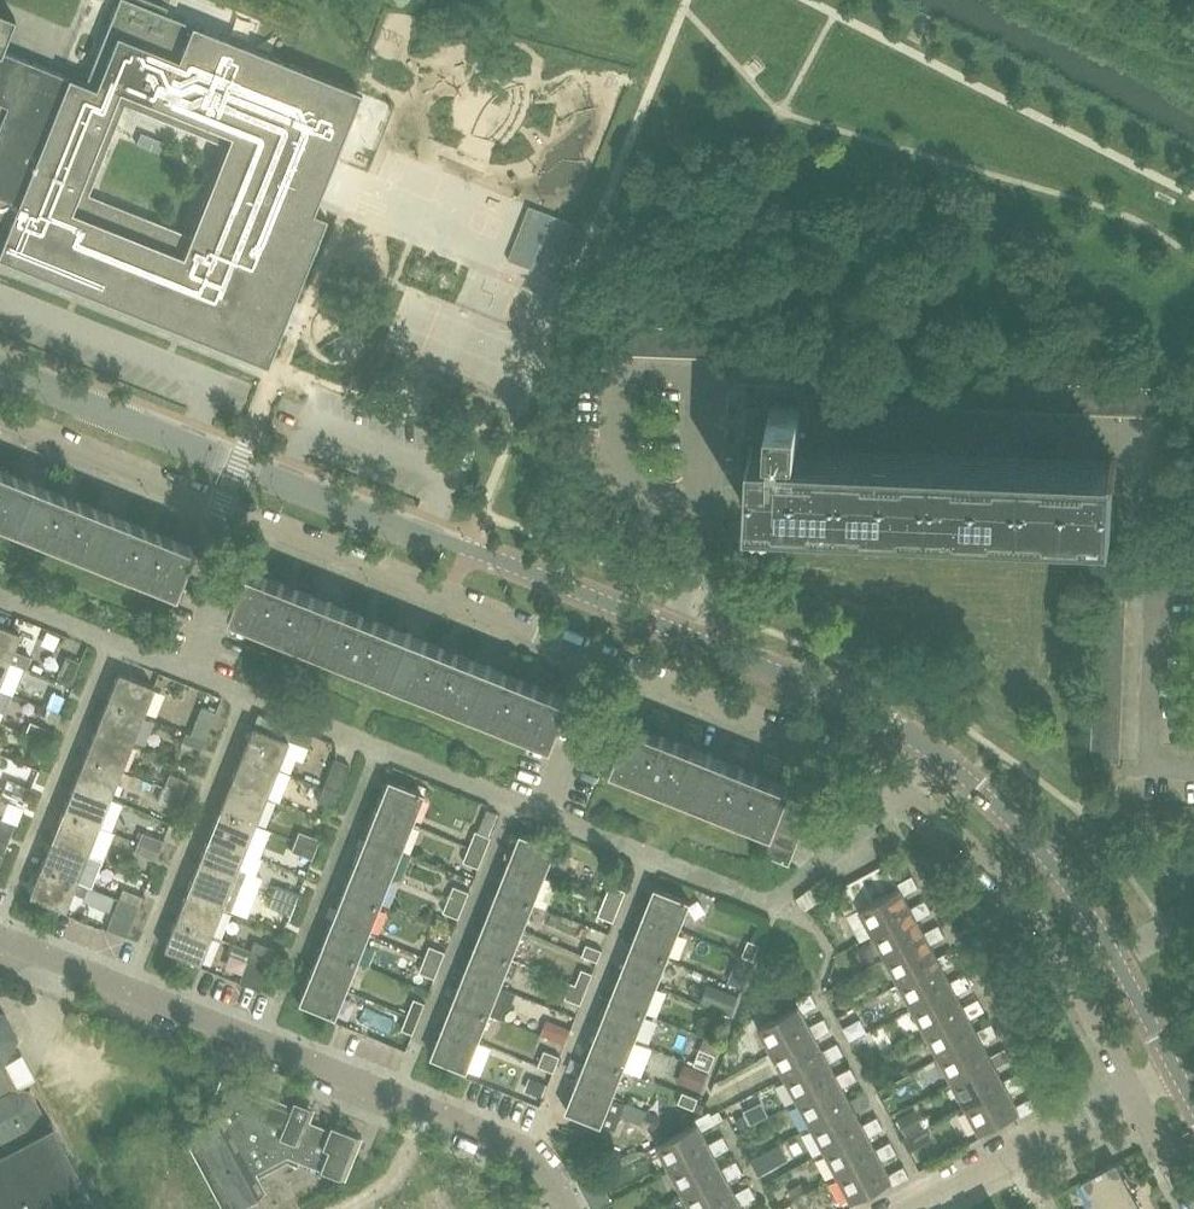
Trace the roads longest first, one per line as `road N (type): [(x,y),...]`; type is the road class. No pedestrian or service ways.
road 1 (residential): [(569,1208),(530,1151),(0,939)]
road 2 (residential): [(0,593),(546,810)]
road 3 (tertiary): [(934,754),(859,706),(468,549)]
road 4 (tertiary): [(468,549),(0,370)]
road 5 (residential): [(0,422),(221,503),(447,600)]
road 6 (residential): [(546,810),(768,901),(906,791)]
road 7 (tertiary): [(1176,1070),(1075,895),(1026,834),(934,754)]
road 8 (residential): [(906,791),(989,862),(1053,938),(1134,1086)]
road 9 (residential): [(602,662),(747,721),(785,725),(906,791)]
road 10 (residential): [(900,1208),(1134,1086)]
road 11 (residential): [(447,600),(602,662)]
road 12 (residential): [(546,810),(602,662)]
road 13 (residential): [(1134,1086),(1193,1196)]

